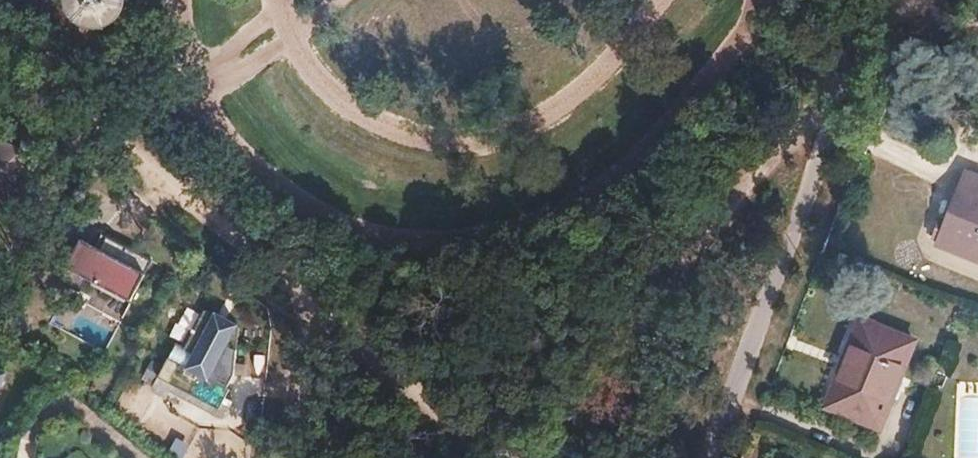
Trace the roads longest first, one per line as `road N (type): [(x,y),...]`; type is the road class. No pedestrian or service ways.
road 1 (residential): [(522,457),(712,212),(906,0)]
road 2 (residential): [(914,0),(742,350),(706,457)]
road 3 (residential): [(0,41),(308,300)]
road 4 (residential): [(308,300),(501,457)]
road 5 (residential): [(308,300),(291,457)]

